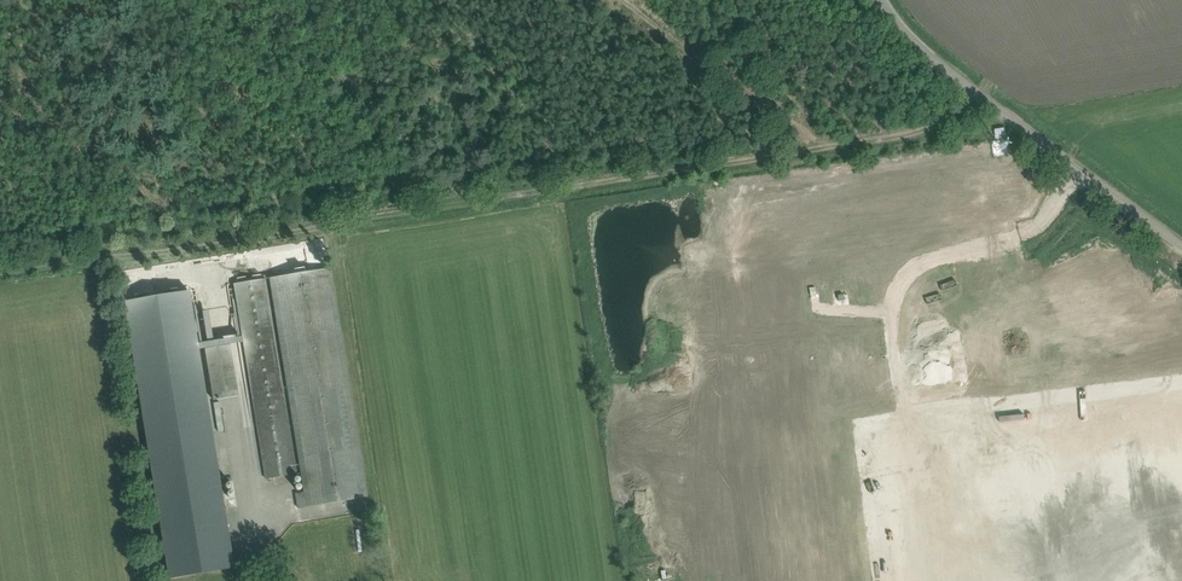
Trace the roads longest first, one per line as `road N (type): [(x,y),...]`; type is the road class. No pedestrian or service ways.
road 1 (track): [(806,154),(0,276)]
road 2 (unclassified): [(1181,246),(918,48),(883,0)]
road 3 (track): [(615,0),(806,154)]
road 4 (track): [(983,98),(935,127),(806,154)]

